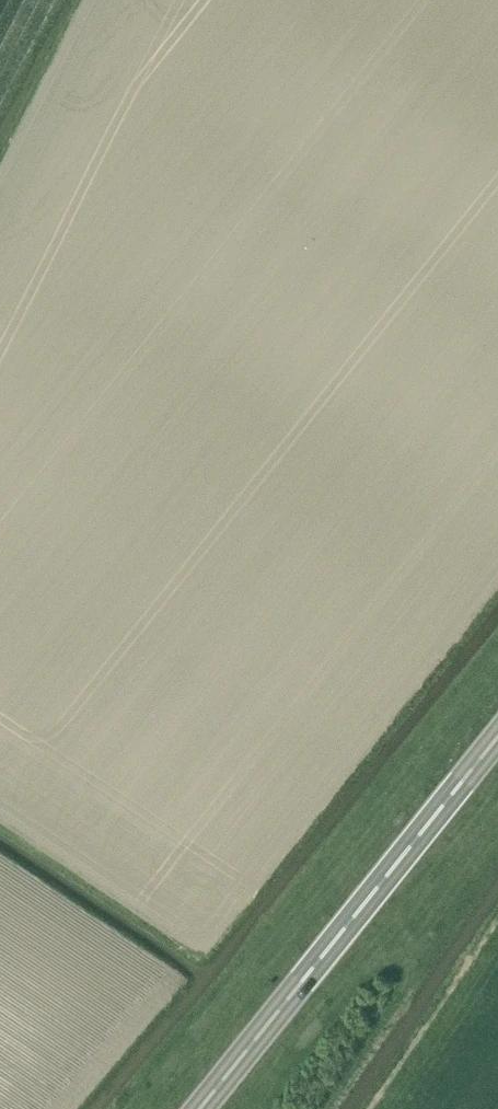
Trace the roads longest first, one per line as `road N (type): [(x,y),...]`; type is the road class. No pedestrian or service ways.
road 1 (trunk): [(199,1108),(497,737)]

